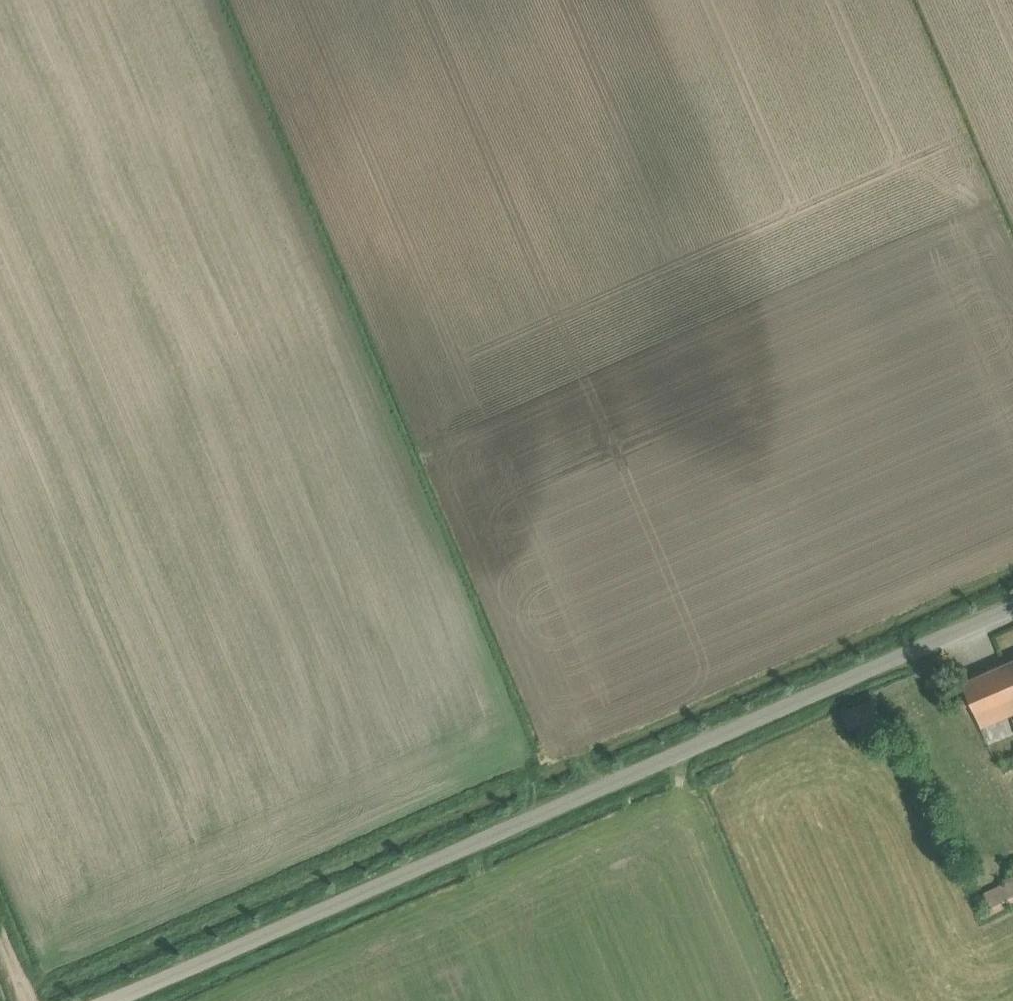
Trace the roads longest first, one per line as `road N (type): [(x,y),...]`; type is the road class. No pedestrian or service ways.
road 1 (unclassified): [(119,1000),(1012,604)]

